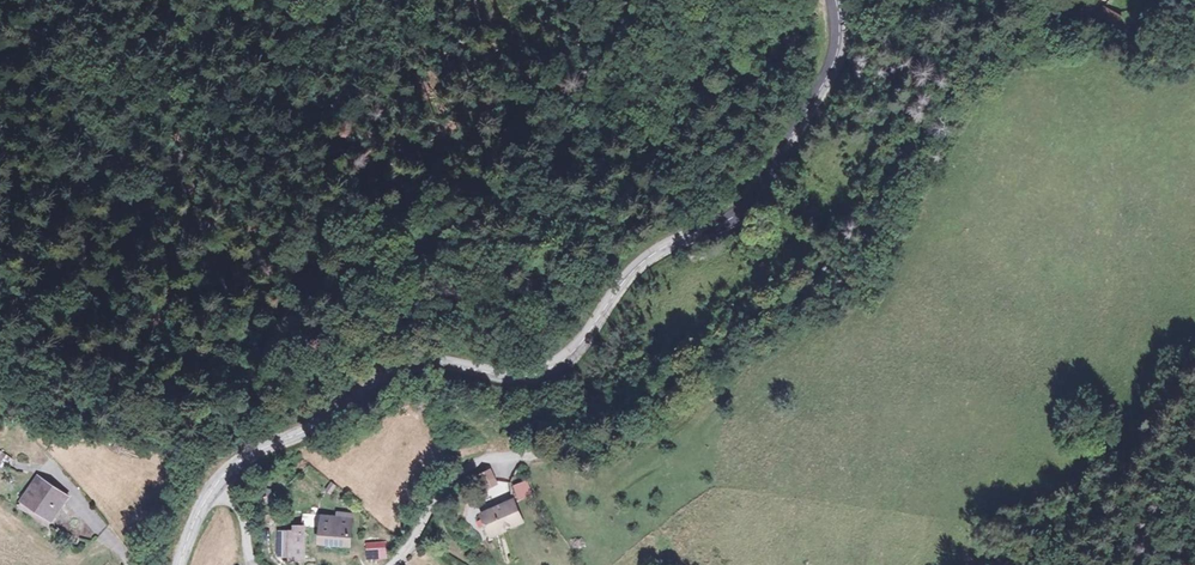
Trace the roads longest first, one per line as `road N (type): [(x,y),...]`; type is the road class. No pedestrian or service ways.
road 1 (tertiary): [(831,0),(837,65),(766,189),(731,221),(639,265),(580,346),(552,369),(523,378),(440,361),(401,367),(313,428),(264,444),(216,478)]
road 2 (track): [(521,457),(628,425),(665,402),(827,273),(977,69),(1098,0)]
road 3 (residential): [(521,457),(494,458),(449,480),(392,564)]

